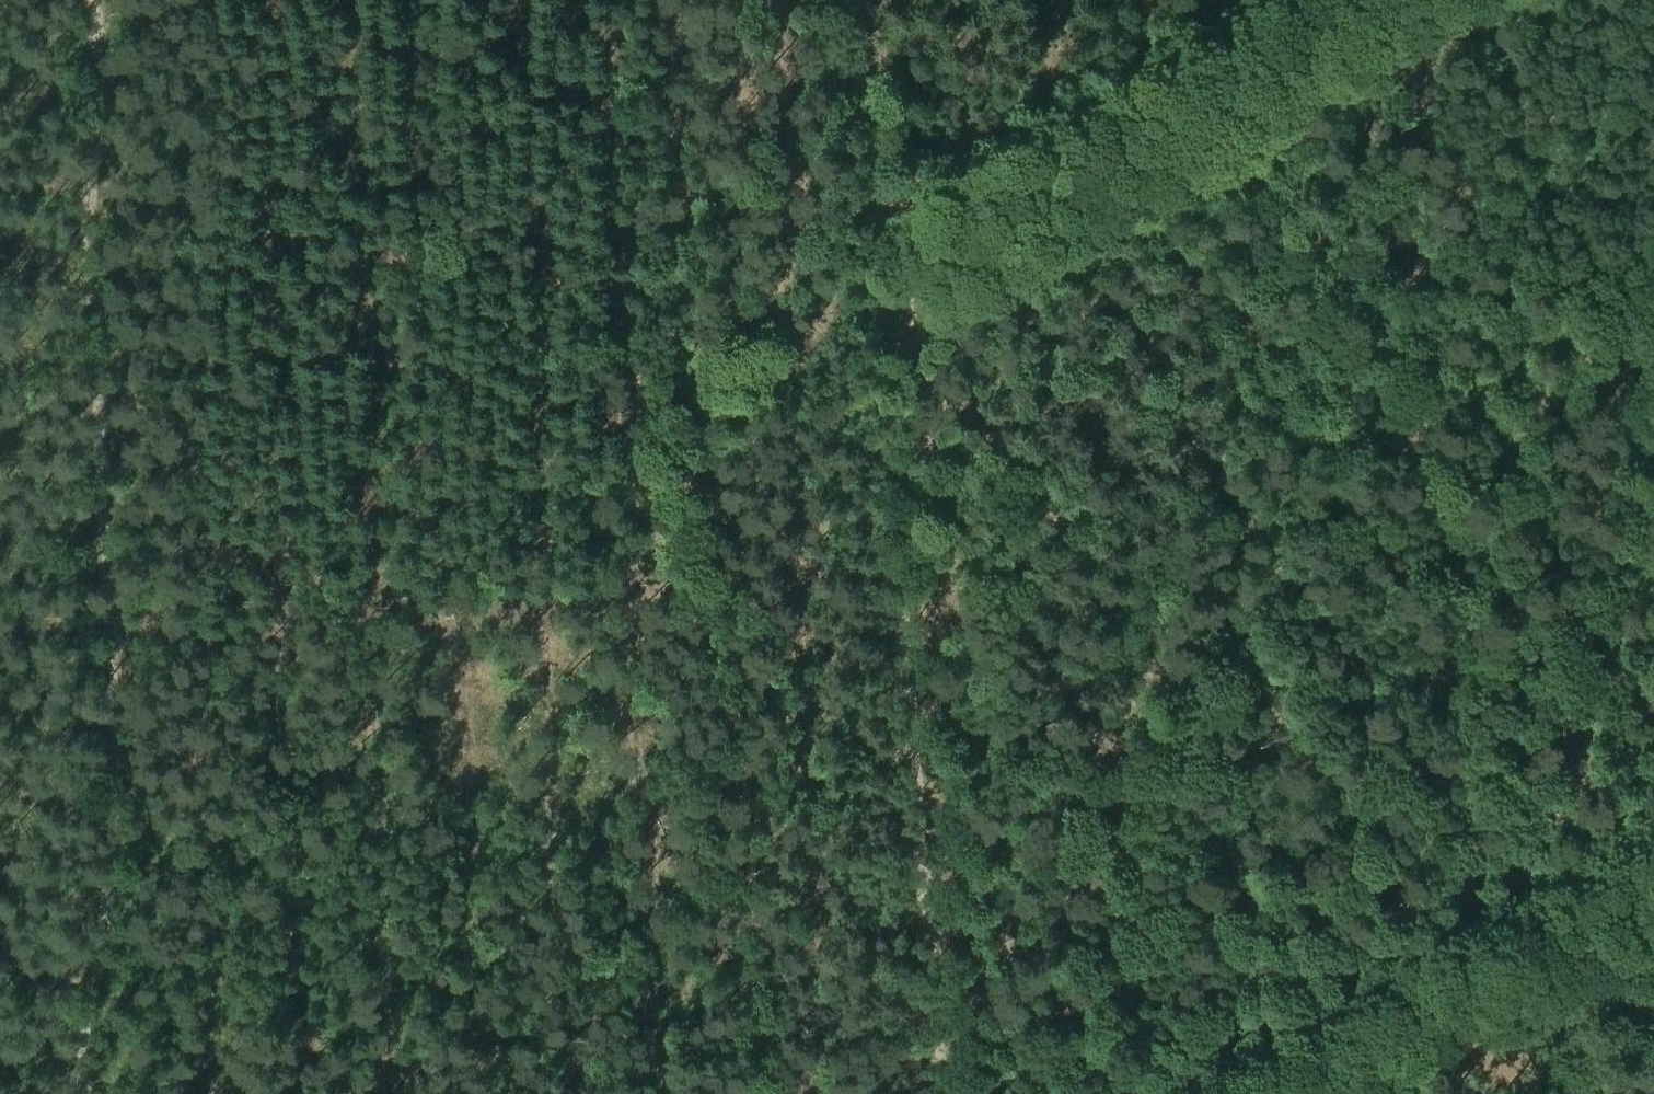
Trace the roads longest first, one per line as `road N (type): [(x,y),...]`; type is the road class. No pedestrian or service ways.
road 1 (track): [(91,0),(109,734),(84,1093)]
road 2 (track): [(929,1093),(871,319)]
road 3 (track): [(871,319),(1404,0)]
road 4 (track): [(1653,878),(1253,1093)]
road 5 (track): [(871,319),(847,0)]

